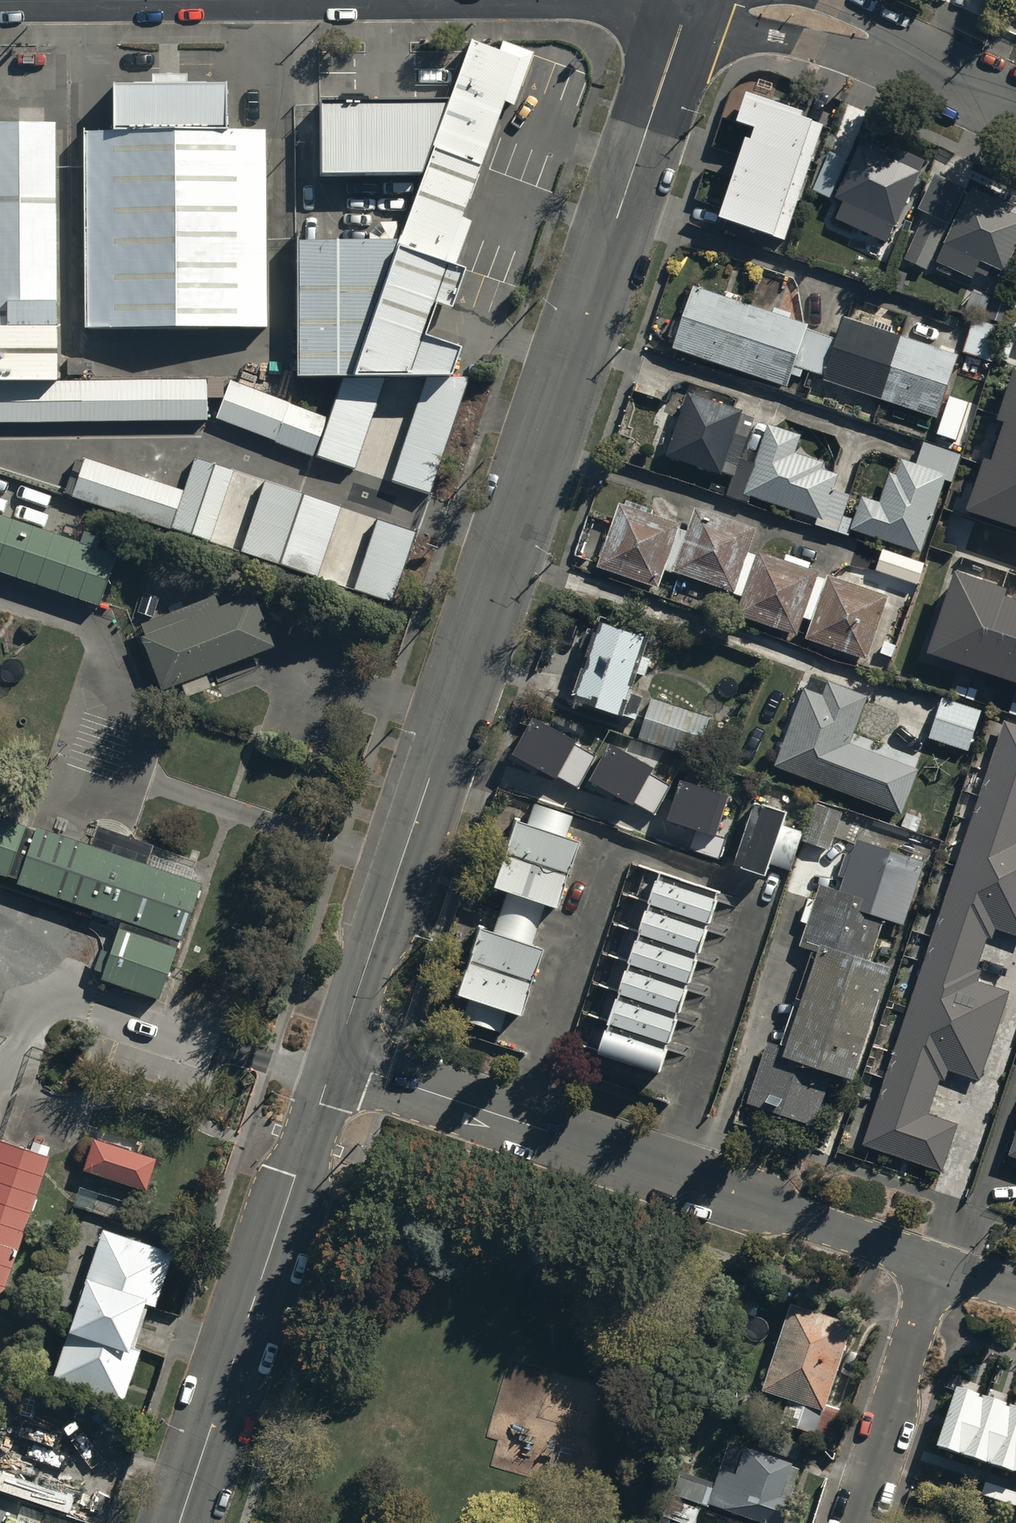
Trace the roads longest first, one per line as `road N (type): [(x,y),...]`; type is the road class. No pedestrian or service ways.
road 1 (tertiary): [(340,1065),(691,0)]
road 2 (residential): [(340,1065),(938,1260)]
road 3 (tertiary): [(183,1522),(340,1065)]
road 4 (unclassified): [(1015,120),(746,0)]
road 5 (residential): [(853,1522),(938,1260)]

